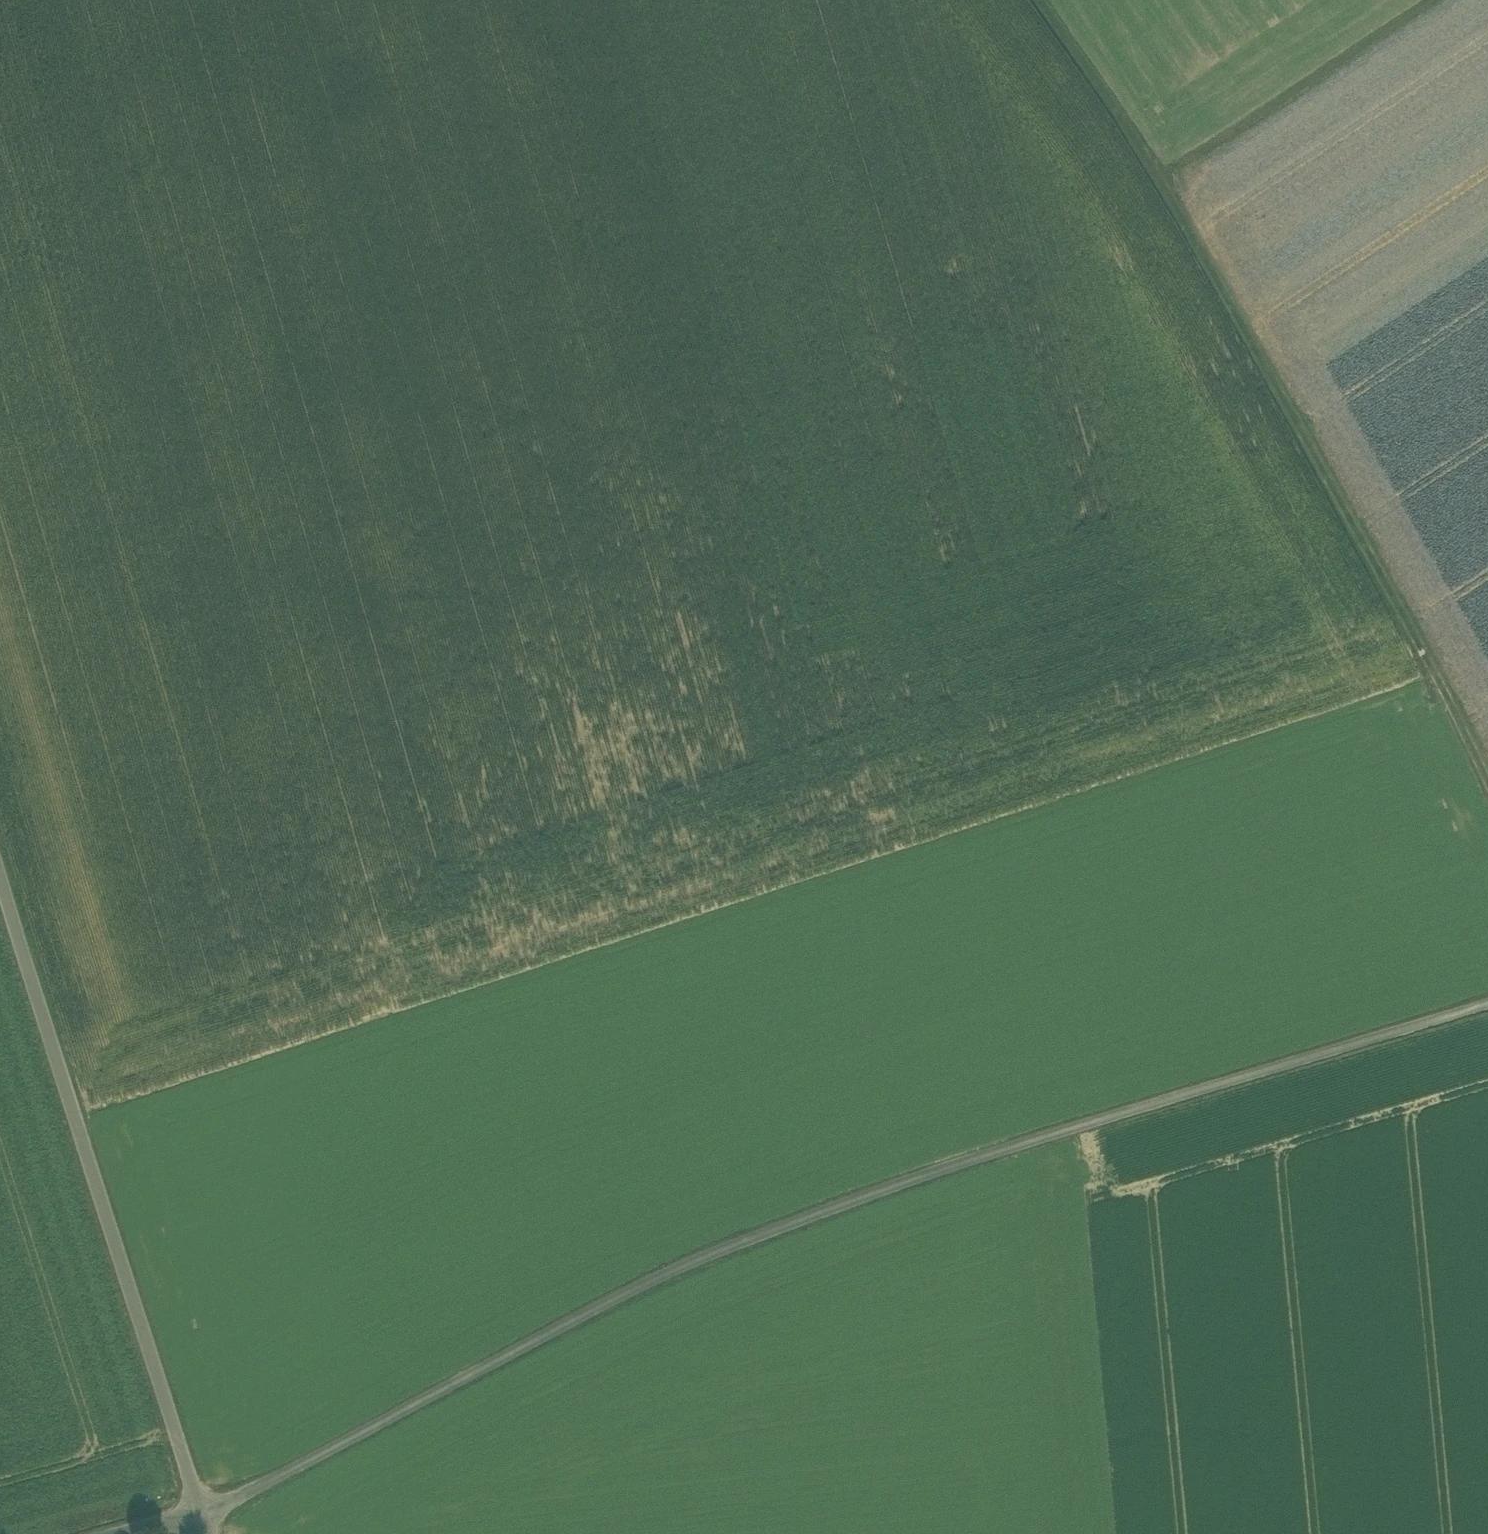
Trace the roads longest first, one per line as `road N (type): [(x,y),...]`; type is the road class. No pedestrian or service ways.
road 1 (unclassified): [(1487,1010),(760,1224),(205,1519)]
road 2 (track): [(1040,0),(1164,182),(1487,785)]
road 3 (unclassified): [(0,875),(205,1519)]

